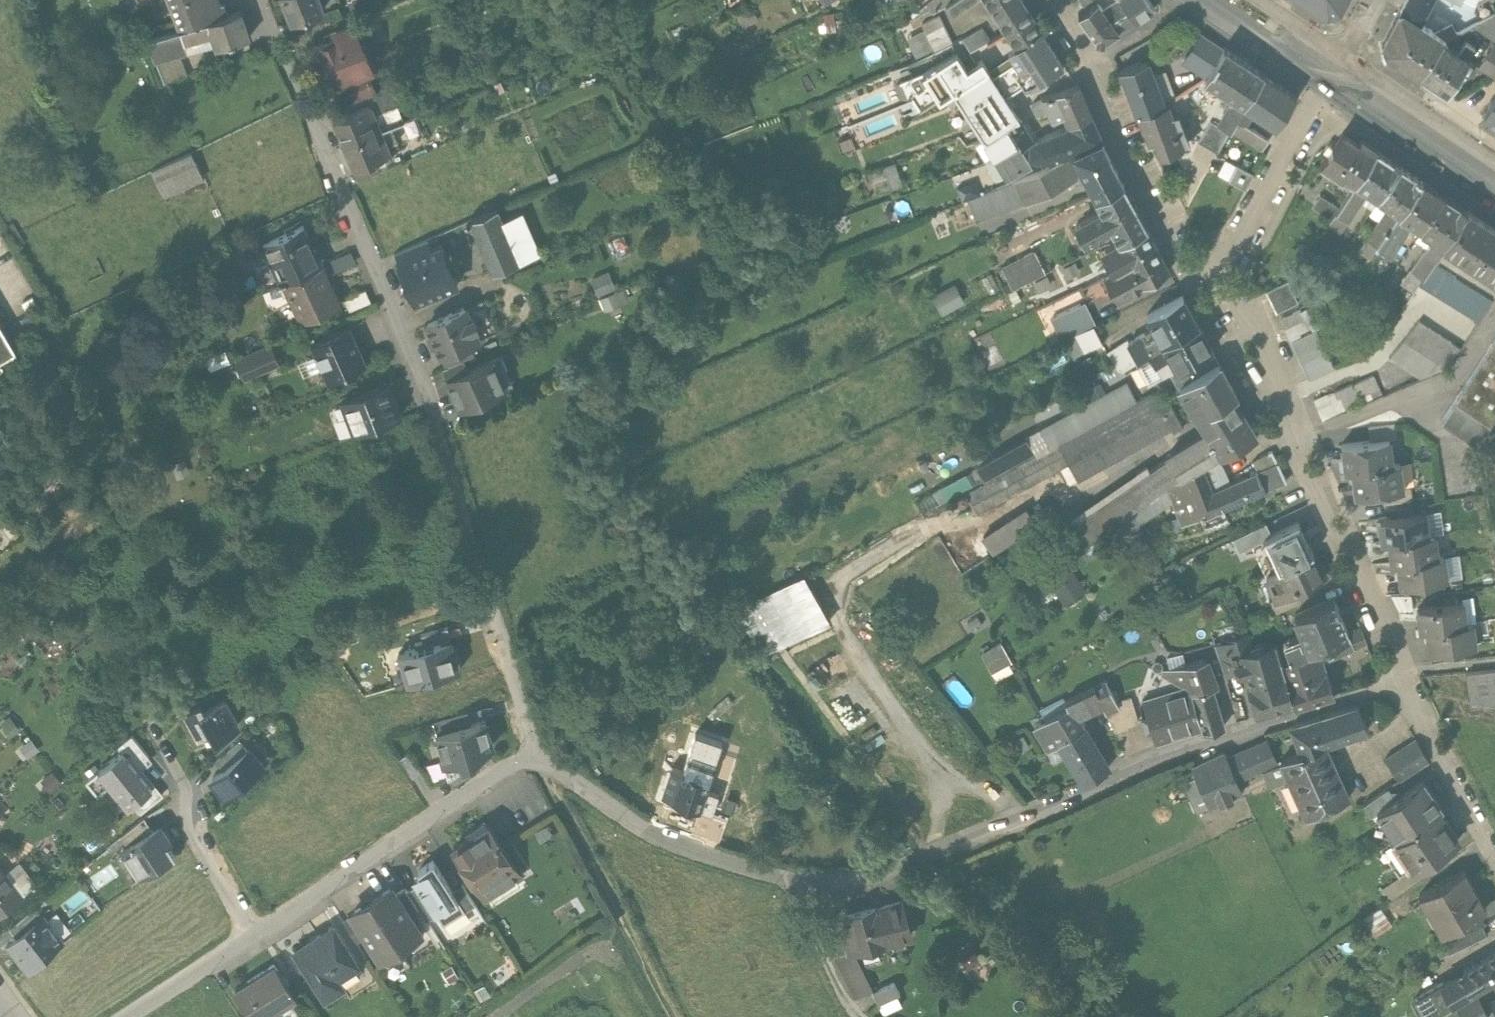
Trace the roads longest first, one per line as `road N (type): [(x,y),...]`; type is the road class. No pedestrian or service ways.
road 1 (residential): [(255,0),(435,422),(538,763)]
road 2 (residential): [(646,835),(774,880),(868,885),(1184,748),(1407,677)]
road 3 (residential): [(538,763),(511,767),(130,1016)]
road 4 (residential): [(1407,677),(1357,555),(1322,510),(1296,453),(1281,377),(1218,272)]
road 5 (residential): [(1218,272),(1177,257),(1127,168),(1087,56),(1049,0)]
road 6 (track): [(671,1016),(538,763)]
road 7 (residential): [(1218,272),(1331,64)]
road 8 (residential): [(1494,861),(1421,726),(1407,677)]
road 9 (secondary): [(1331,64),(1494,175)]
road 10 (residential): [(538,763),(646,835)]
road 11 (secondary): [(1208,0),(1287,48),(1318,55)]

